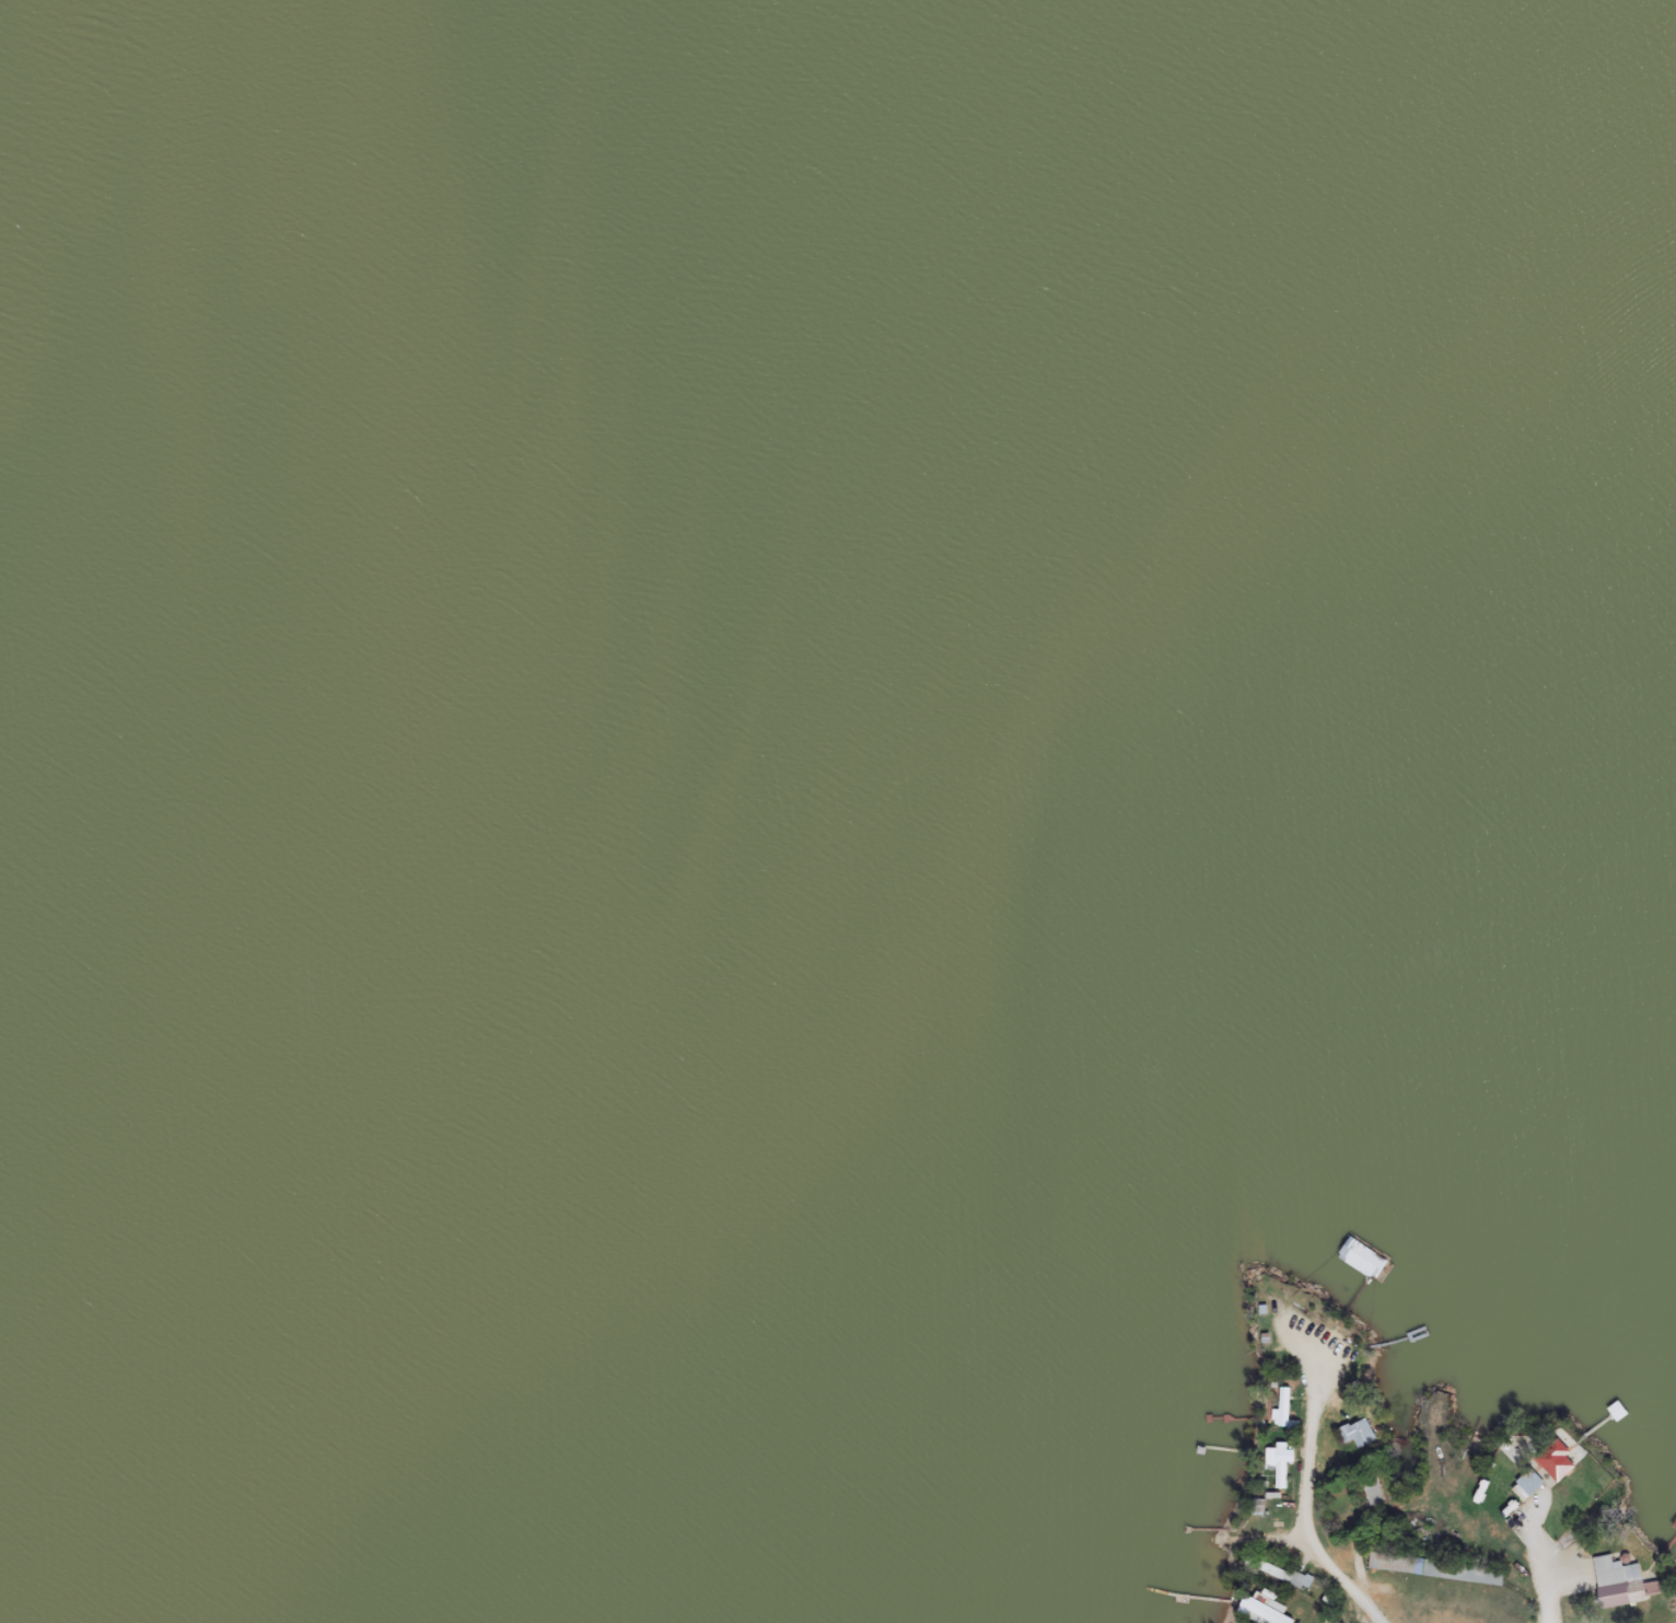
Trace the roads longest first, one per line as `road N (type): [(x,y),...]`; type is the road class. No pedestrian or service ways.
road 1 (residential): [(1377,1622),(1304,1527),(1301,1493),(1318,1352)]

